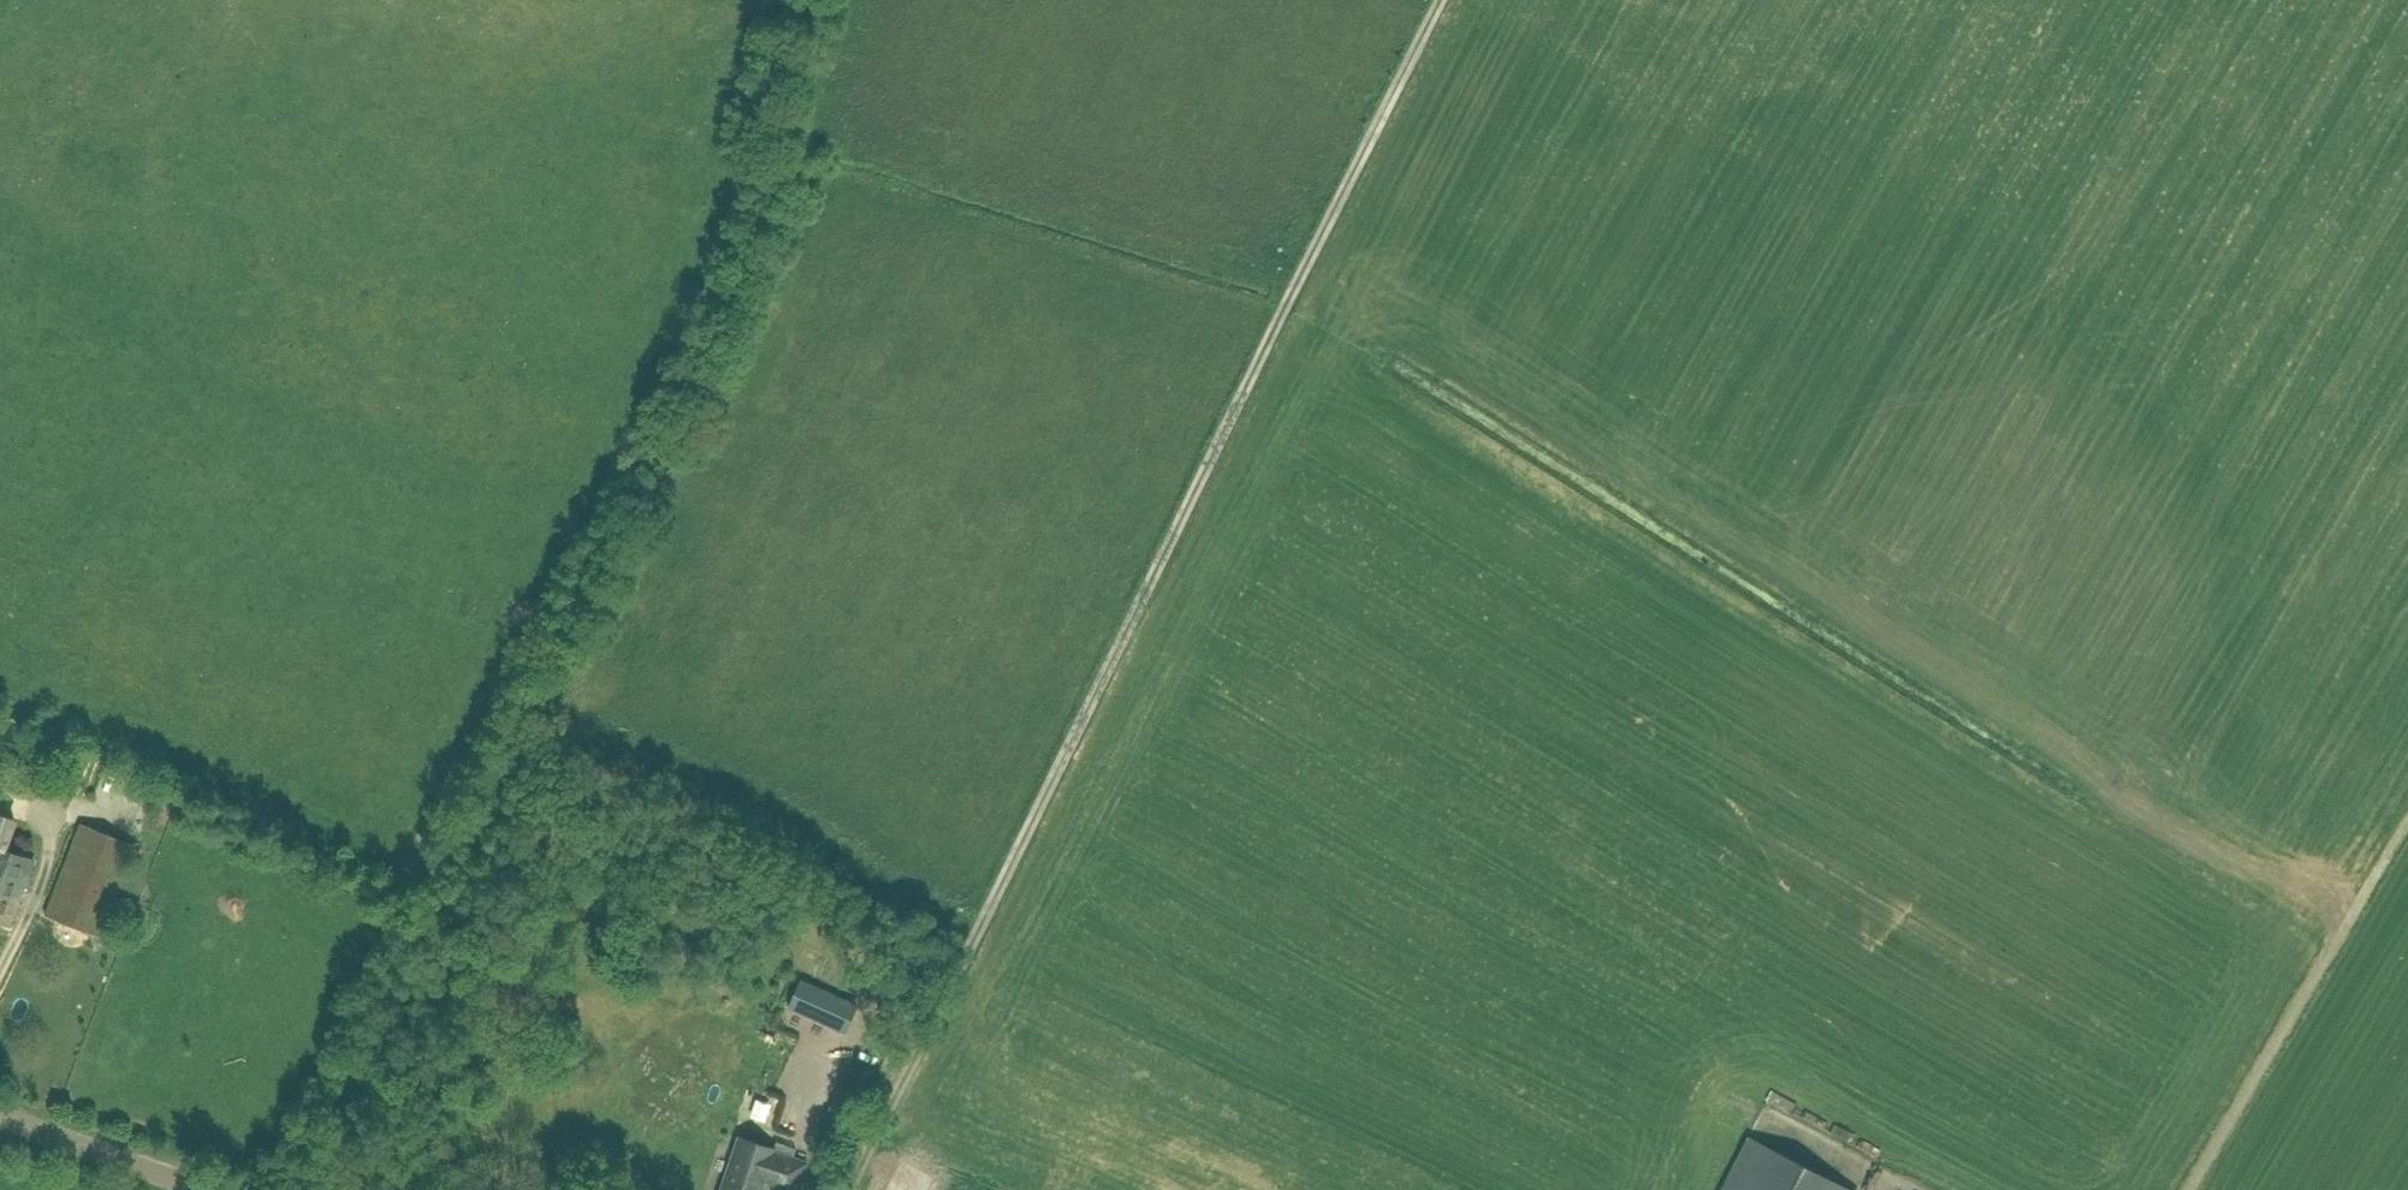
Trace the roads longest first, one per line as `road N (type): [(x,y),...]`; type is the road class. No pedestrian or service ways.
road 1 (track): [(1440,0),(850,1189)]
road 2 (tertiary): [(200,1189),(0,1115)]

